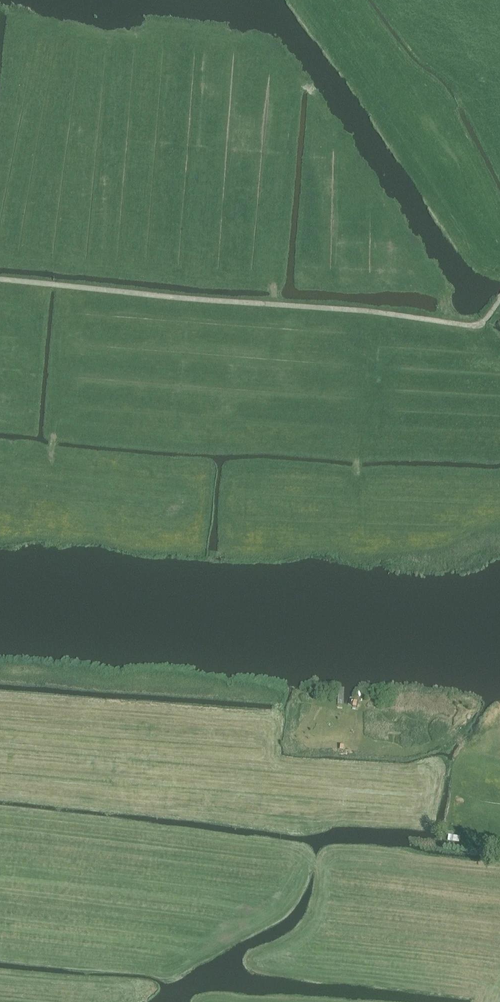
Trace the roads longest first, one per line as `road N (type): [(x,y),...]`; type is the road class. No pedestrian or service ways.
road 1 (track): [(499,301),(471,326),(0,279)]

